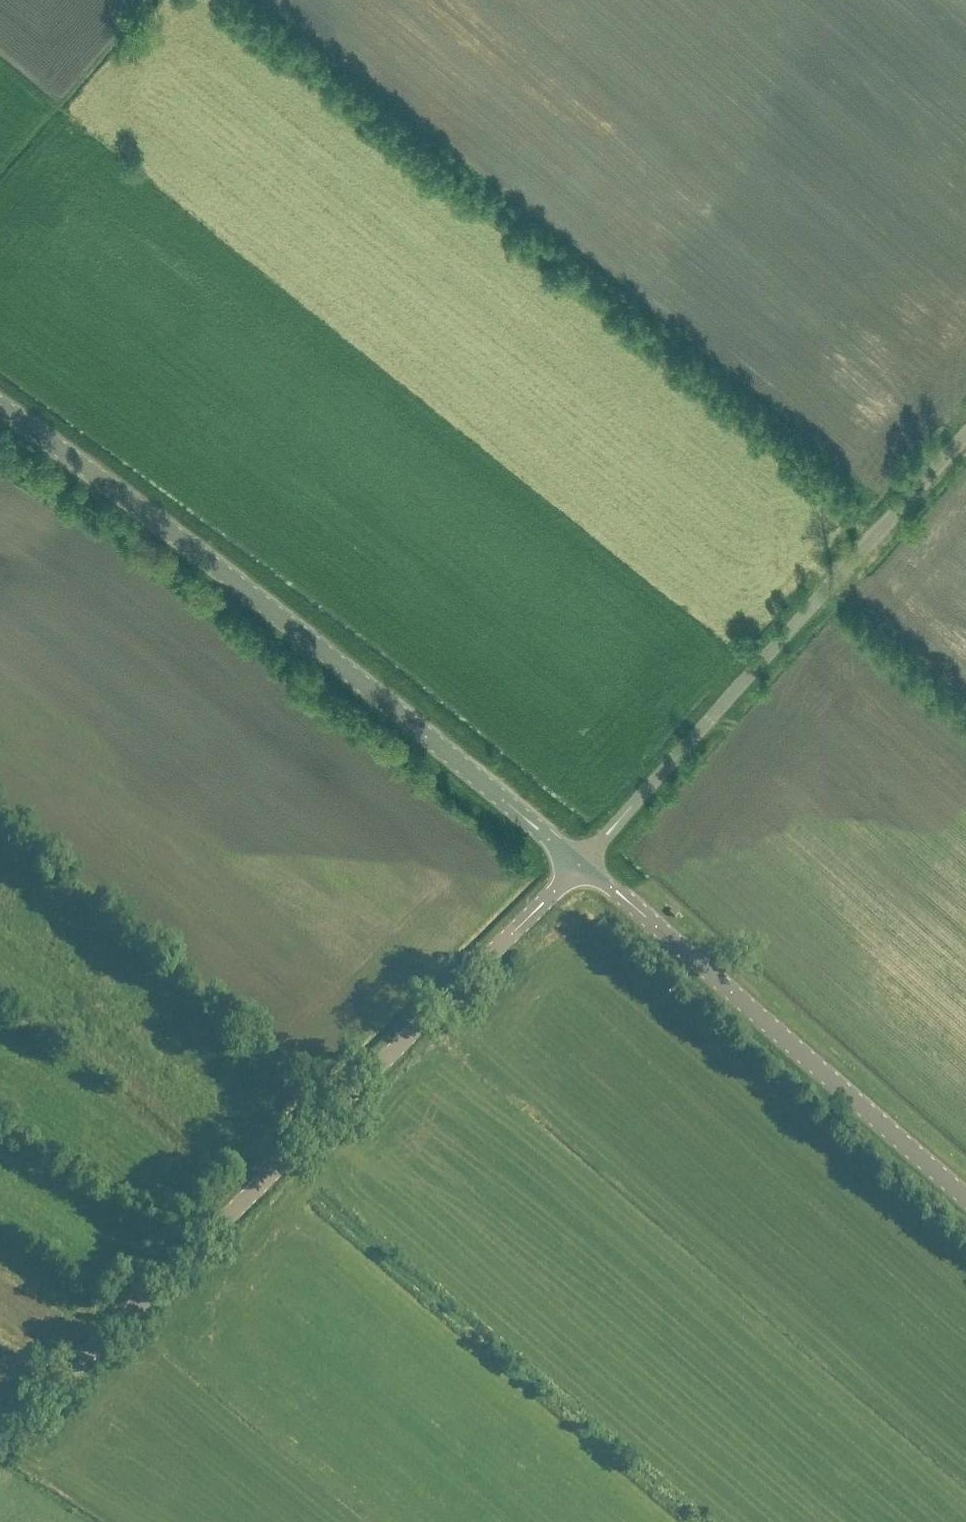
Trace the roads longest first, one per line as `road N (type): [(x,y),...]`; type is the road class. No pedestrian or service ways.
road 1 (unclassified): [(0,1450),(585,863)]
road 2 (tertiary): [(585,863),(201,557),(0,409)]
road 3 (unclassified): [(585,863),(965,435)]
road 4 (tertiary): [(965,1198),(585,863)]

